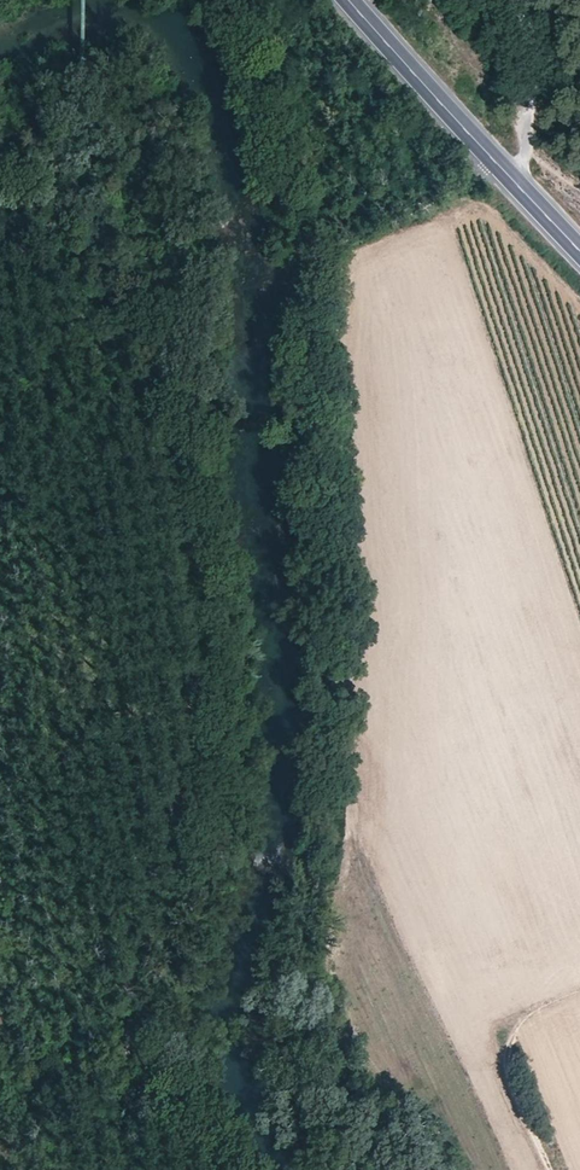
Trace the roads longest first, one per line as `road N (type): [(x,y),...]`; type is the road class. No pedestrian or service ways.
road 1 (secondary): [(357,0),(579,248)]
road 2 (track): [(553,1169),(501,1060),(501,1043),(514,1029),(579,1003)]
road 3 (track): [(500,165),(528,106),(530,57),(513,0)]

